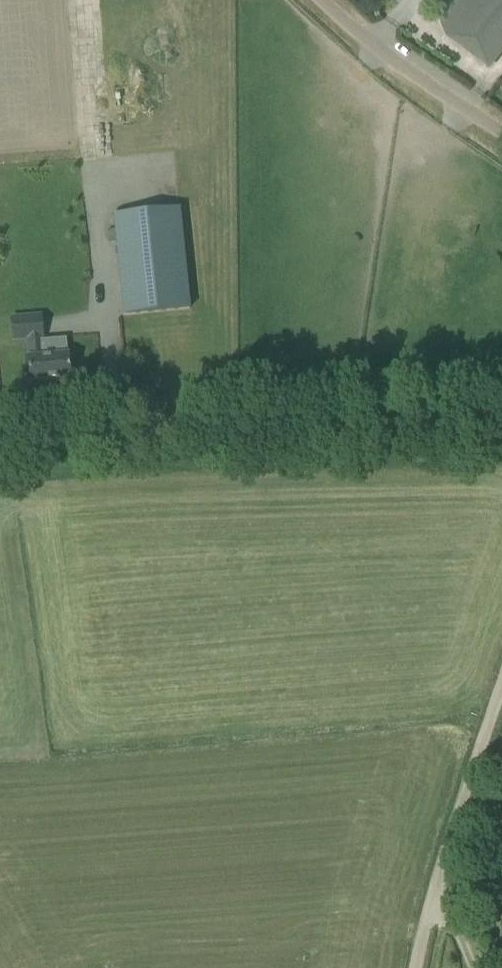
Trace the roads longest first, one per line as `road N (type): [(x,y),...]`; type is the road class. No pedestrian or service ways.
road 1 (residential): [(0,444),(365,422),(501,424)]
road 2 (track): [(416,967),(501,691)]
road 3 (residential): [(501,129),(320,0)]

